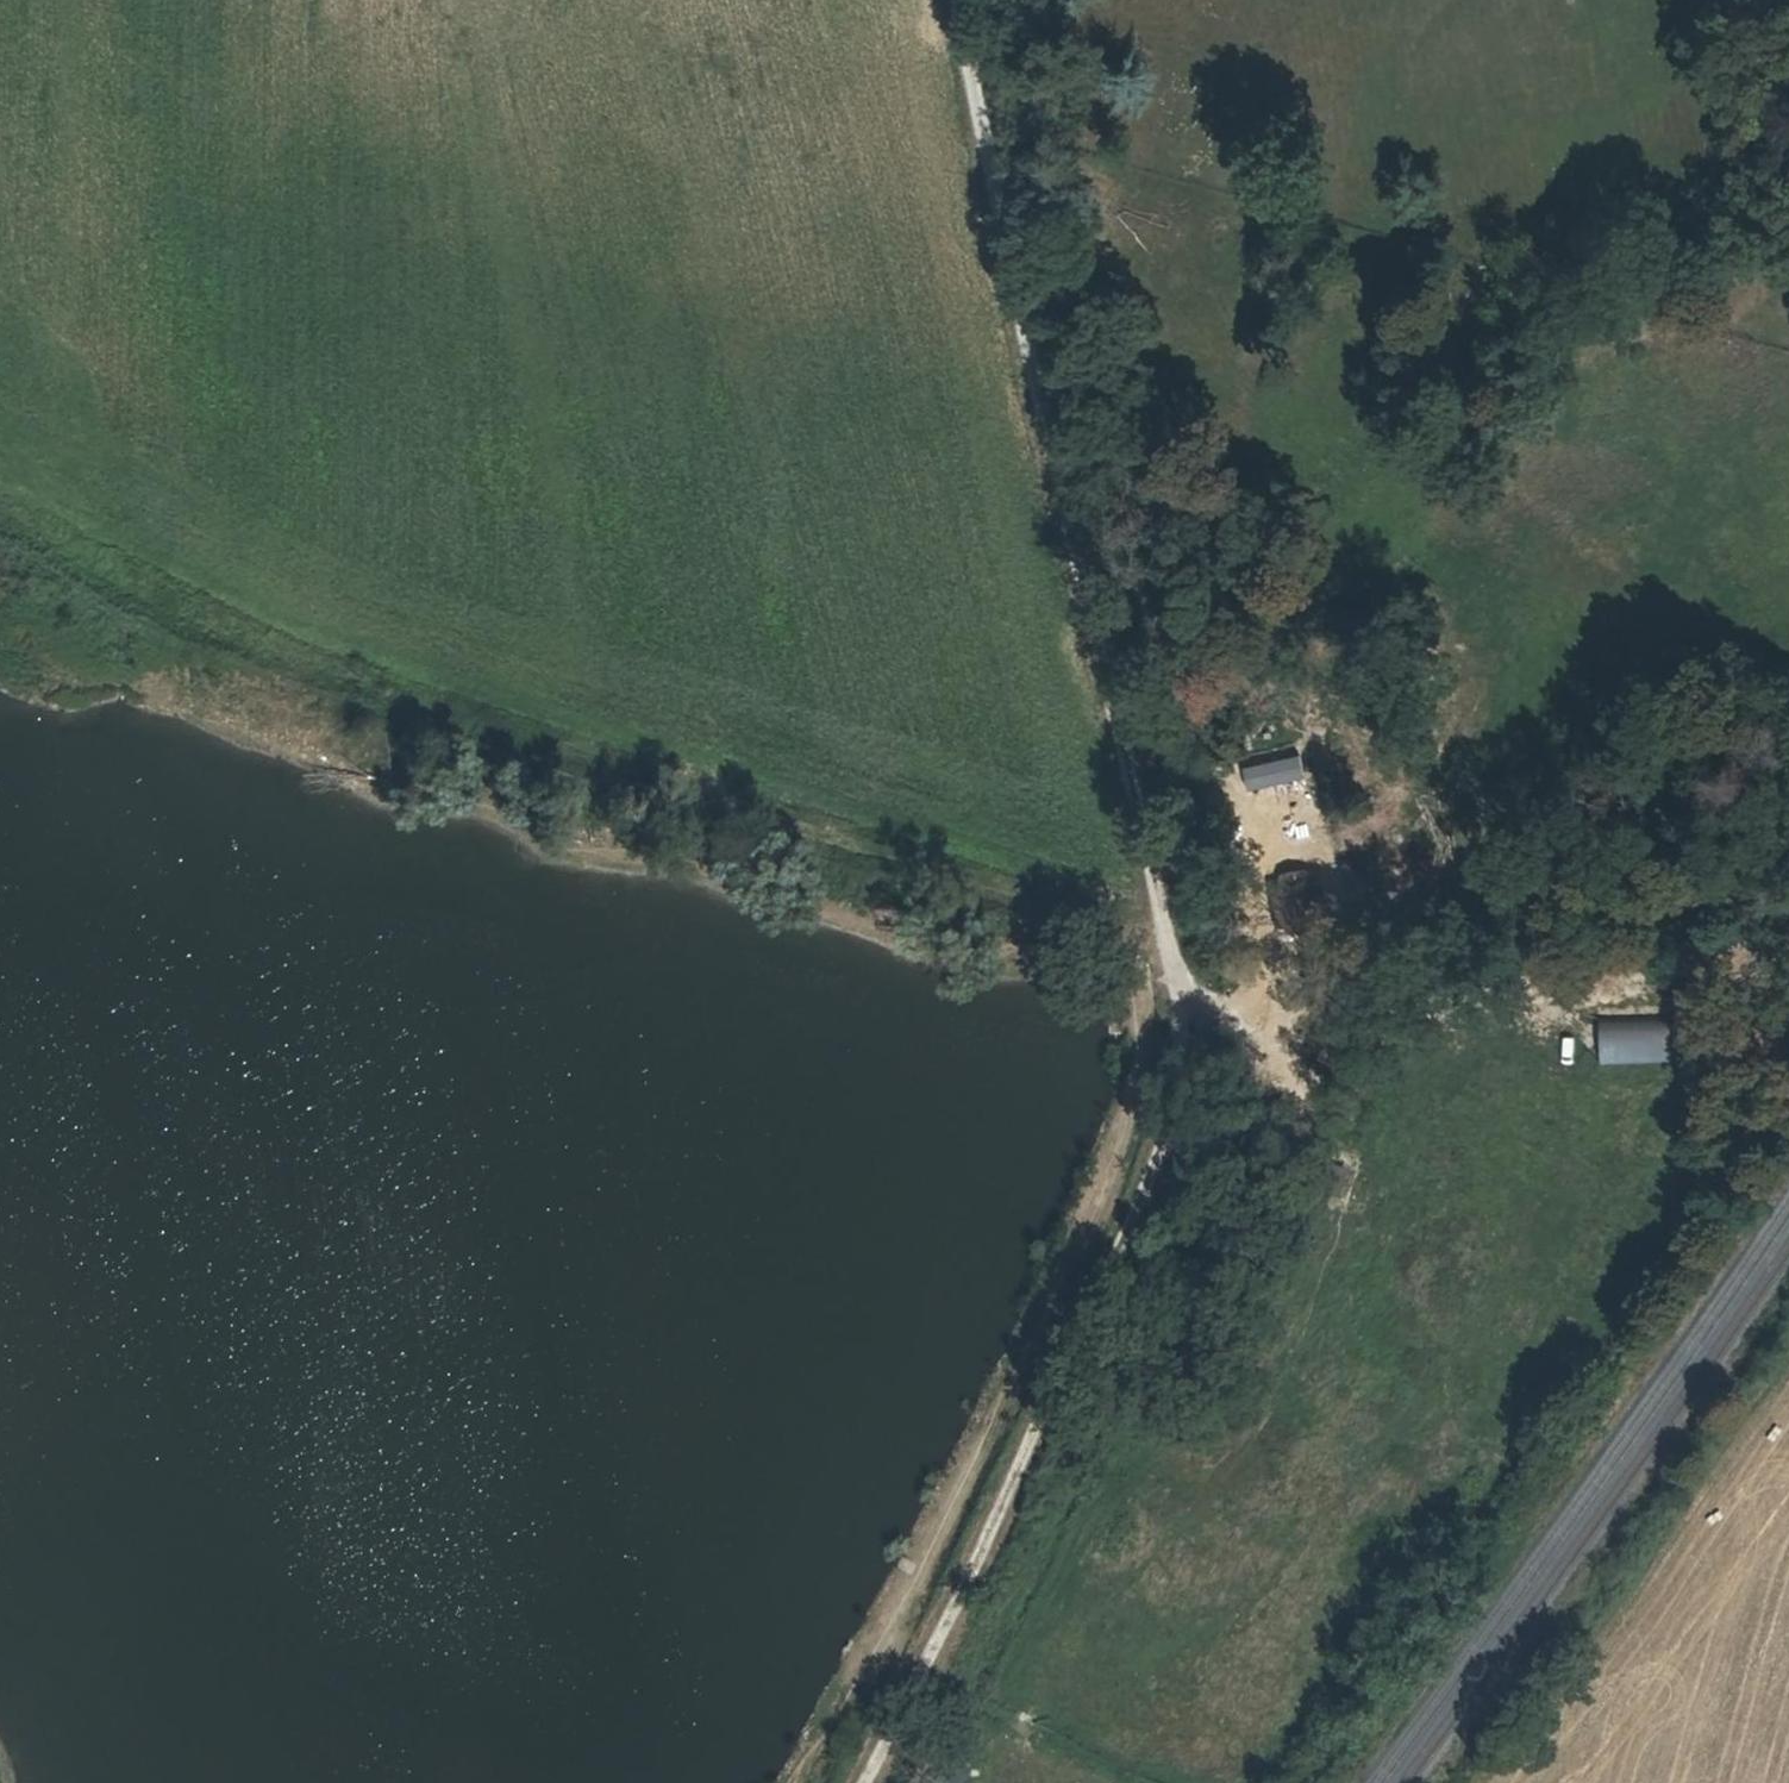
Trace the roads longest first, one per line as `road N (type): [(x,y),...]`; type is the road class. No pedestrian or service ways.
road 1 (track): [(974,0),(1012,211),(1192,991),(1157,1182),(877,1782)]

